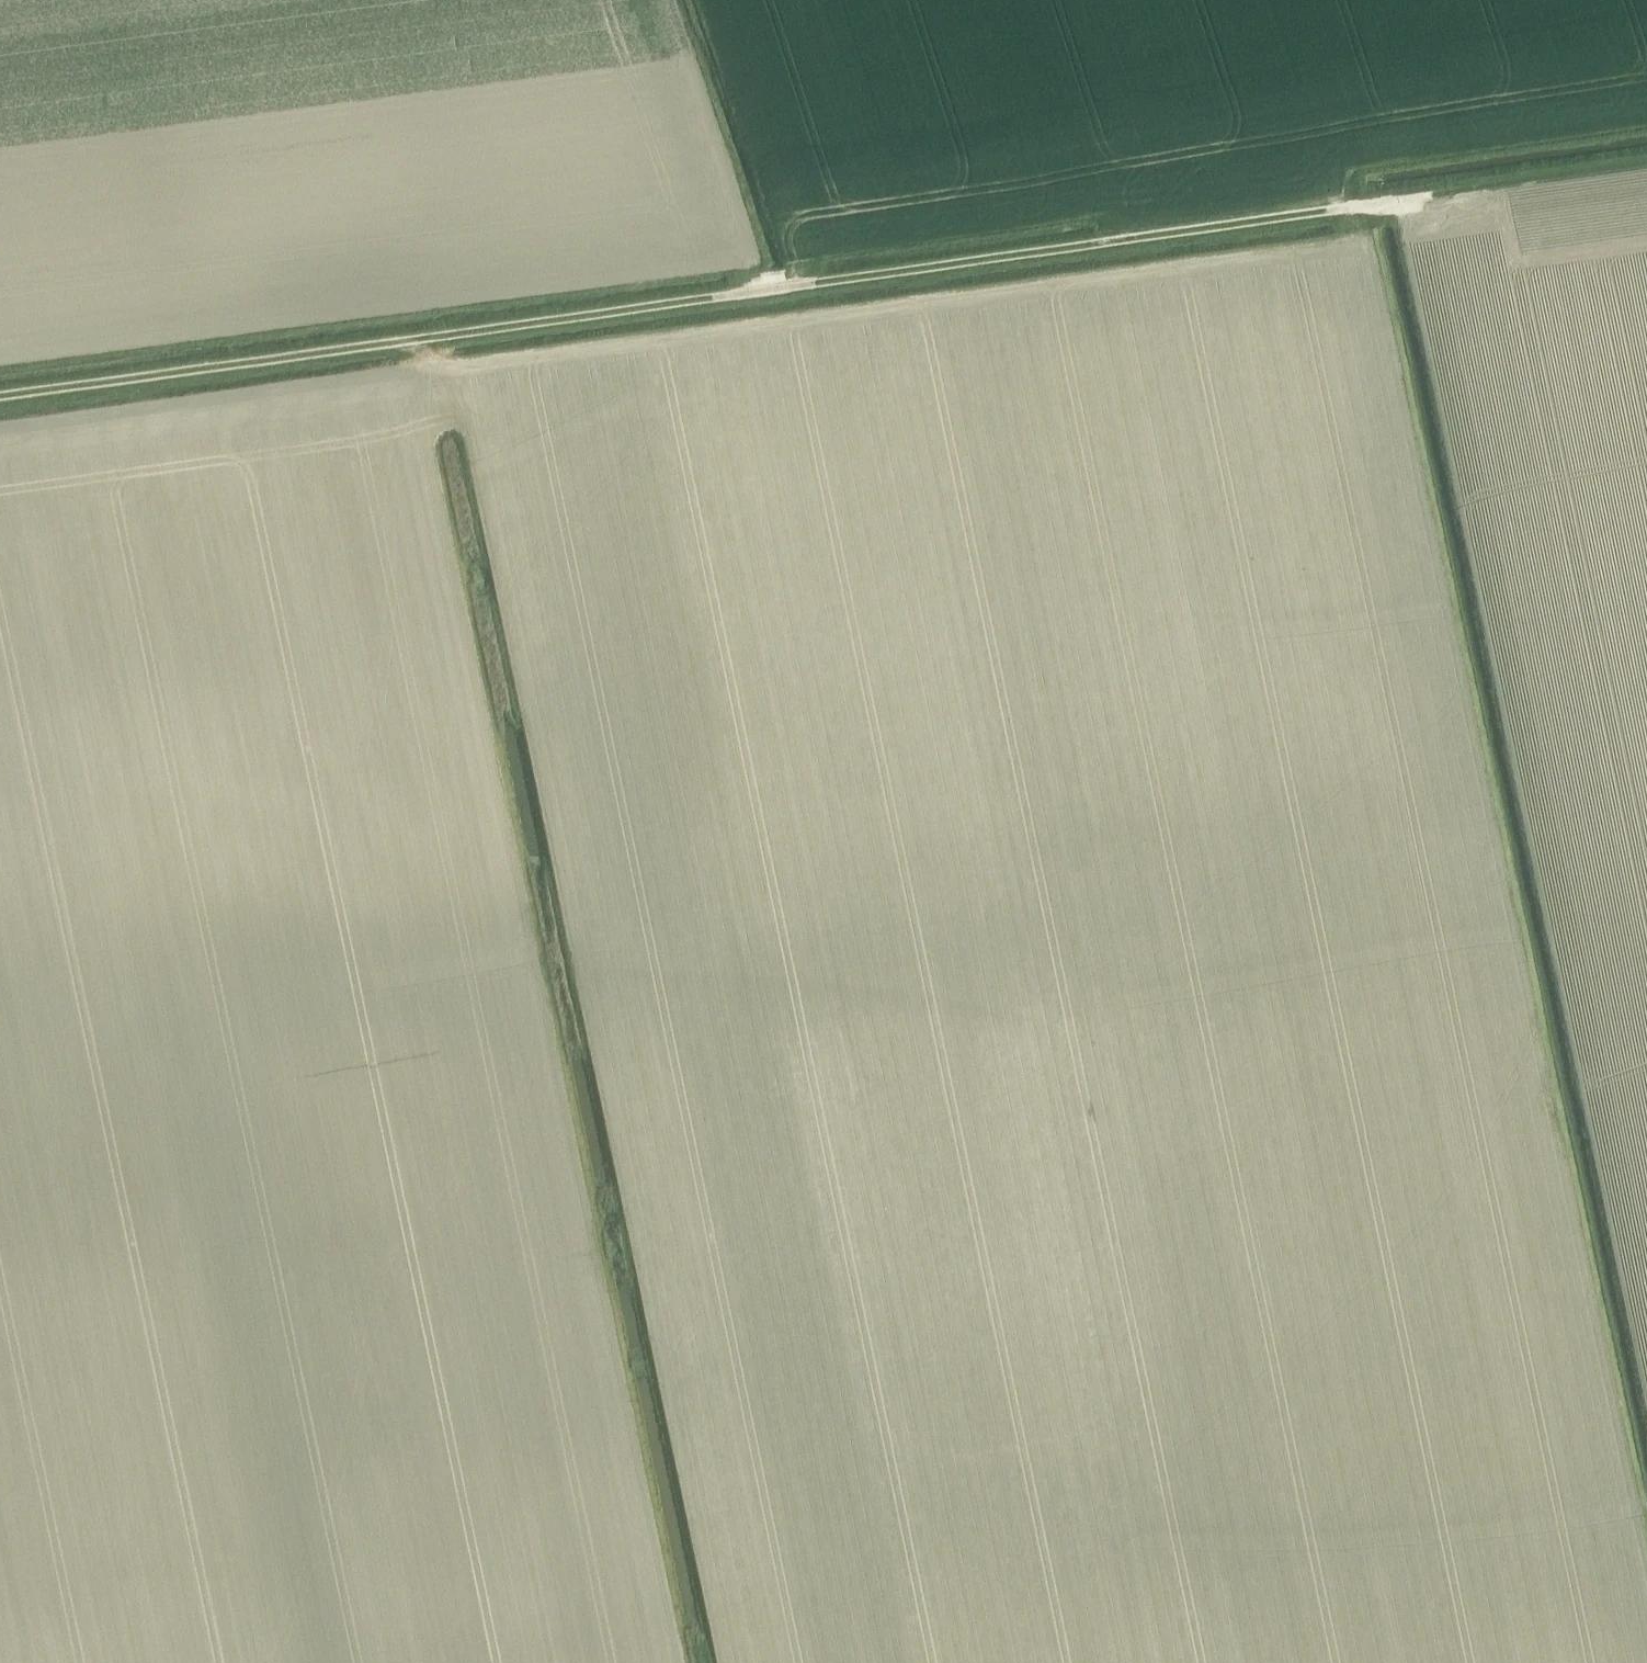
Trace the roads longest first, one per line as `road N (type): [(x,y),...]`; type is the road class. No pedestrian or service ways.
road 1 (track): [(0,399),(1425,202)]

